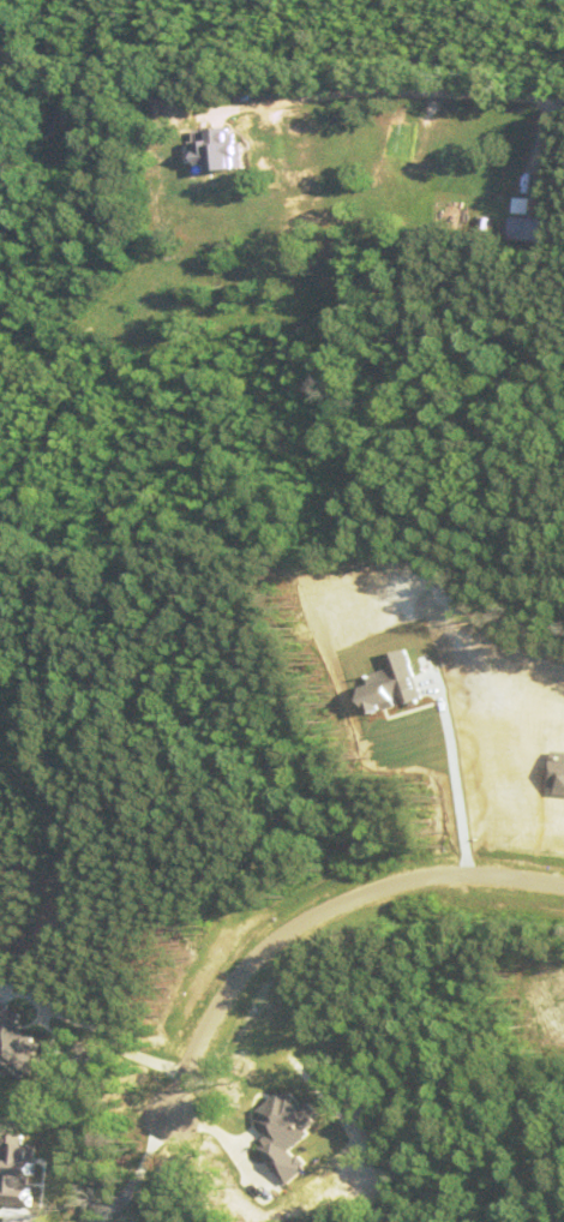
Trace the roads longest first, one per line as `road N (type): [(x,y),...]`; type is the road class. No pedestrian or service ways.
road 1 (residential): [(563,889),(413,882),(319,917),(277,942),(220,1007),(193,1052),(174,1112)]

